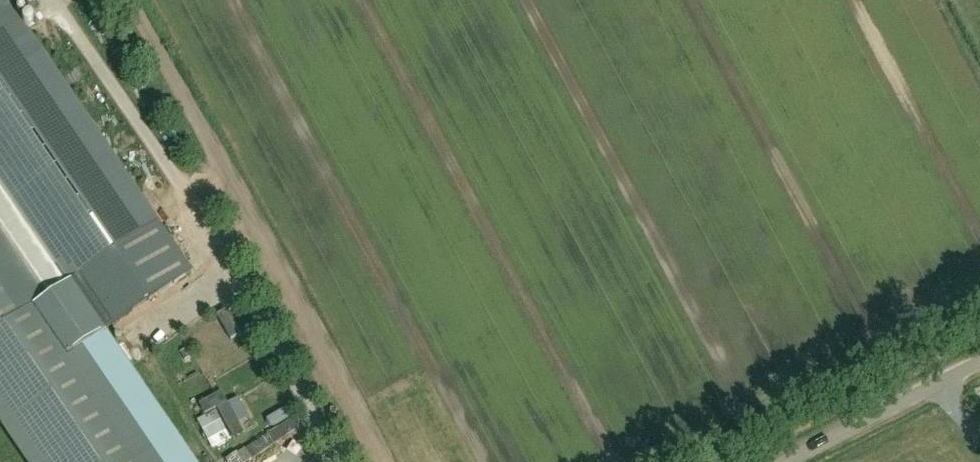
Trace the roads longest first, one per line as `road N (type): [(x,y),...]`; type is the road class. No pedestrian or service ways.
road 1 (track): [(128,0),(382,461)]
road 2 (unclassified): [(783,461),(979,363)]

